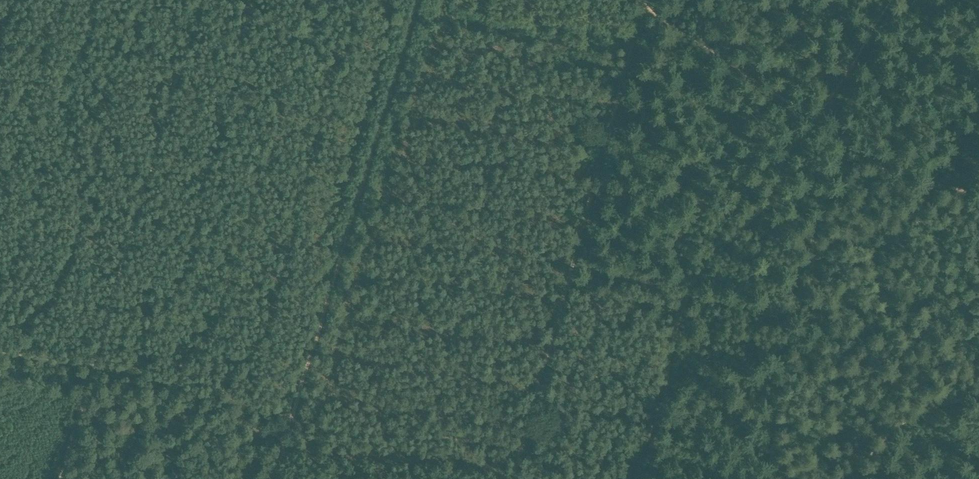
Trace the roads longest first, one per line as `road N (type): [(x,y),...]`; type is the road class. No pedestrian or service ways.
road 1 (track): [(895,0),(832,106),(781,165),(761,210),(707,262),(689,293),(662,403),(629,478)]
road 2 (track): [(768,478),(779,353),(820,334),(811,235),(850,165),(842,140)]
road 3 (track): [(842,140),(644,0)]

